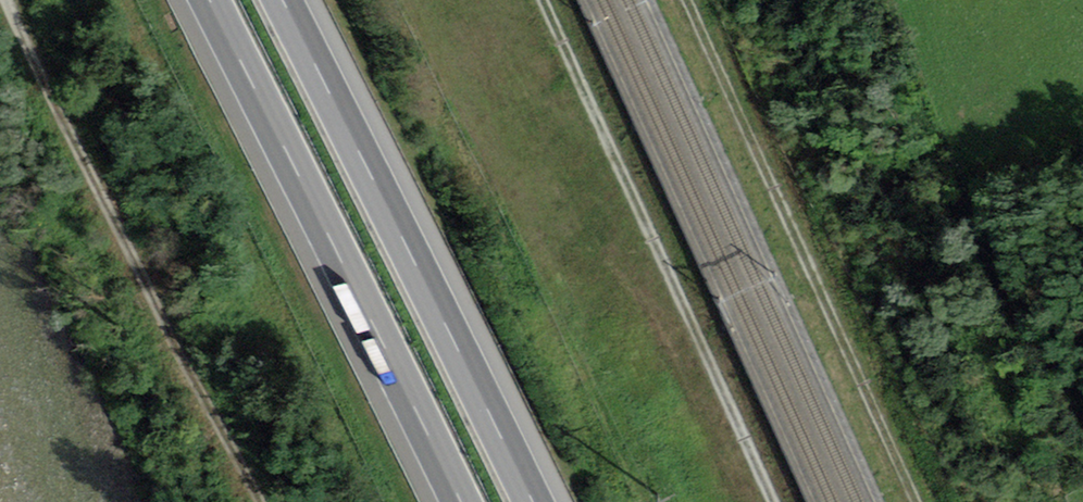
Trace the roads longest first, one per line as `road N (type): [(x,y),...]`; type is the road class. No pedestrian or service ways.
road 1 (track): [(267,501),(4,0)]
road 2 (motorway): [(529,501),(282,0)]
road 3 (motorway): [(209,0),(456,501)]
road 4 (track): [(773,501),(544,0)]
road 5 (track): [(913,501),(684,0)]

